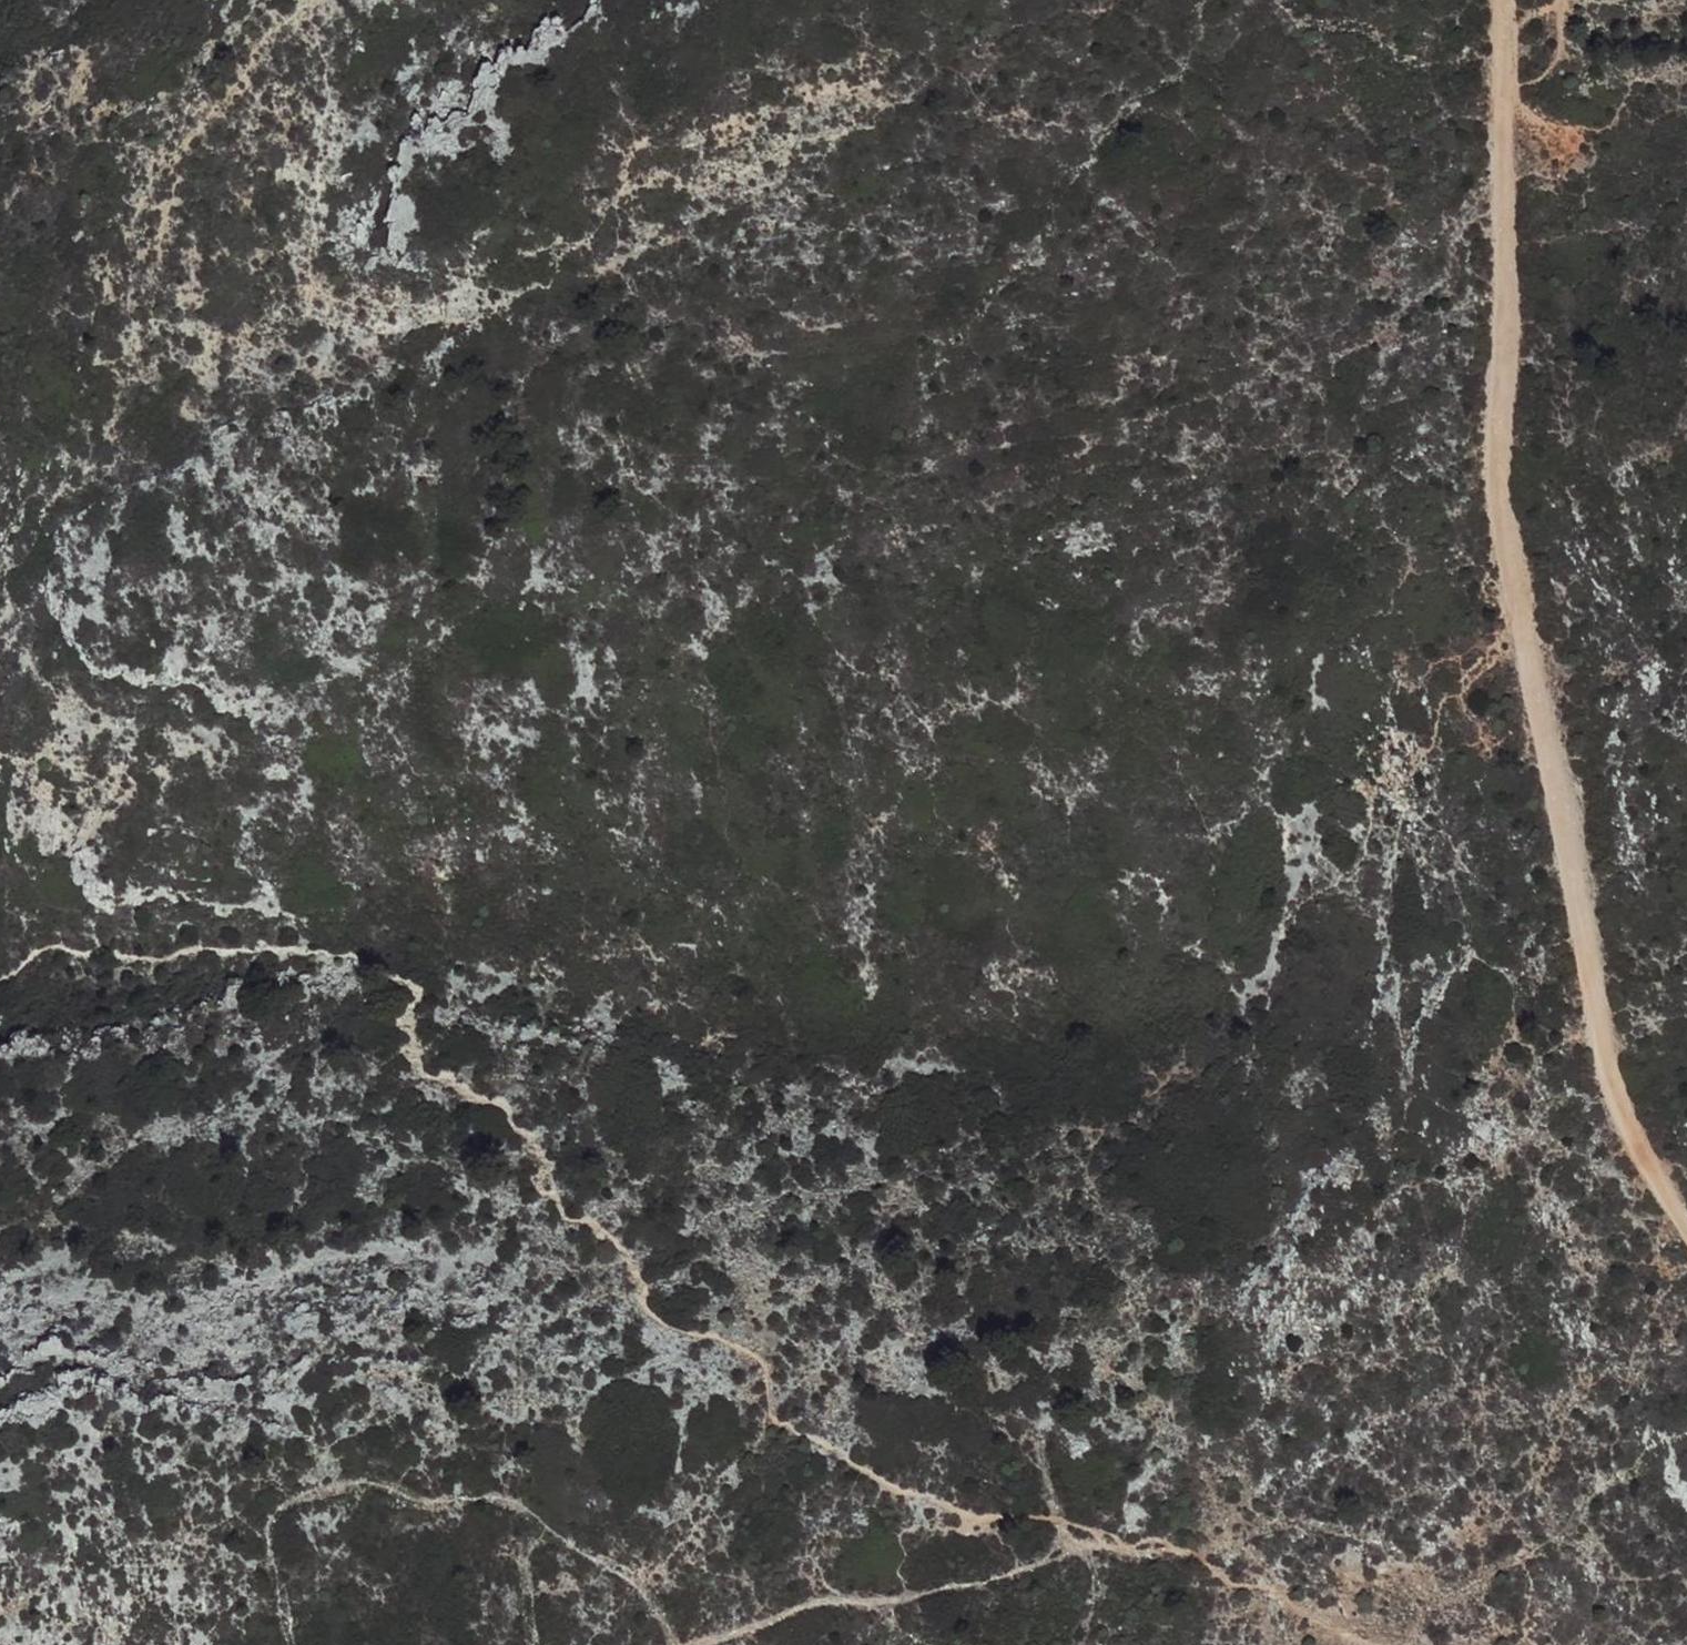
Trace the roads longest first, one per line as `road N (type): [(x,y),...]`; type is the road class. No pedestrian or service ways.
road 1 (track): [(1686,1212),(1606,1055),(1508,562),(1499,437),(1505,177),(1497,0)]

